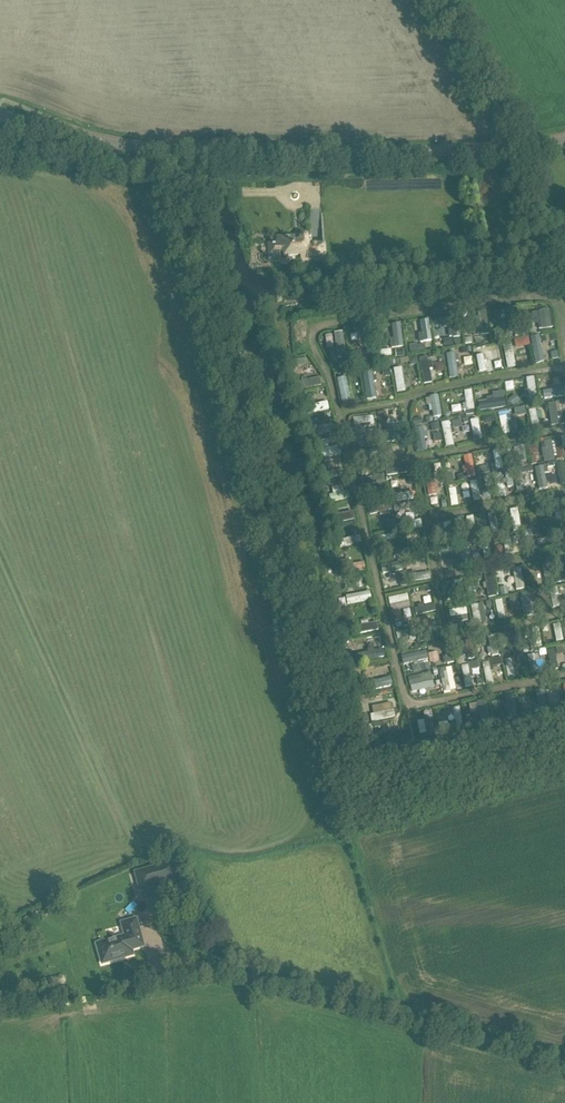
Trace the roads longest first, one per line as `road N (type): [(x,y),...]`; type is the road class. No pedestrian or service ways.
road 1 (tertiary): [(0,116),(218,154),(514,147)]
road 2 (residential): [(225,972),(564,1063)]
road 3 (unclassified): [(514,147),(435,0)]

